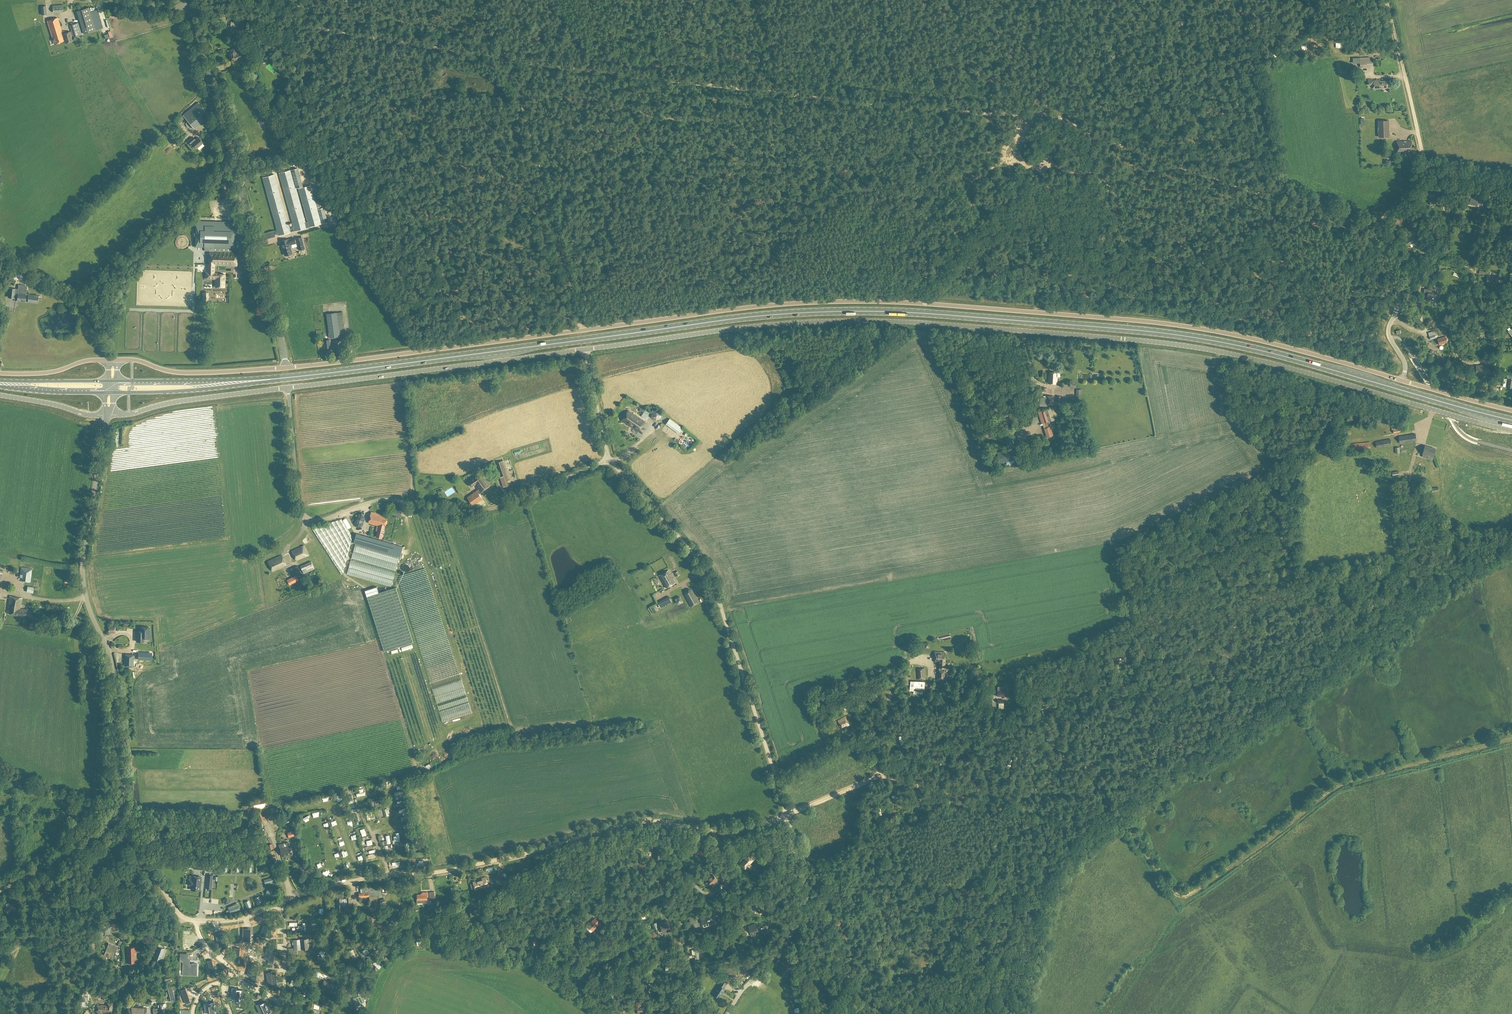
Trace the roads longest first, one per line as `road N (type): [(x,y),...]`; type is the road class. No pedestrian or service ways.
road 1 (primary): [(273,379),(752,317),(879,312),(1216,341),(1511,420)]
road 2 (unclassified): [(286,368),(751,307),(865,301),(1199,328),(1403,381)]
road 3 (unclassified): [(1511,431),(1269,363),(1160,342),(830,321),(585,350)]
road 4 (unclassified): [(728,1013),(793,933),(800,912),(794,842),(713,577),(609,459)]
road 5 (track): [(989,804),(876,779),(754,824),(715,830),(633,820),(448,870),(388,875)]
road 6 (track): [(1034,116),(507,59)]
road 7 (track): [(1084,769),(1181,893),(1203,886),(1340,784),(1511,739)]
road 8 (unclassified): [(609,459),(476,513),(384,499),(311,521),(298,498),(287,388)]
road 9 (unclassified): [(125,814),(114,675),(84,583),(107,415)]
road 10 (unclassified): [(286,368),(191,9)]
road 11 (track): [(1368,237),(1076,124),(1034,116)]
road 12 (track): [(507,59),(191,9)]
road 13 (unclassified): [(585,350),(287,388)]
road 14 (track): [(583,331),(507,59)]
road 15 (unclassified): [(280,904),(235,919),(184,919),(131,836),(125,814)]
road 16 (track): [(668,821),(682,863),(684,999),(709,1013)]
road 17 (track): [(627,822),(632,845),(589,883),(549,904),(485,912)]
road 18 (unclassified): [(287,388),(107,415)]
road 19 (unclassified): [(113,360),(178,373),(286,368)]
road 20 (track): [(1427,169),(1390,0)]
road 21 (track): [(186,919),(175,927),(95,928),(98,971),(127,972)]
road 22 (primary): [(110,393),(273,379)]
road 23 (track): [(1022,330),(1016,343),(971,366),(1011,430),(1033,427)]
road 24 (primary): [(273,379),(112,381)]
road 25 (track): [(1397,52),(1314,55),(1282,0)]
road 26 (unclassified): [(0,890),(125,814)]
road 27 (track): [(682,878),(633,911),(585,967)]
road 28 (track): [(285,964),(308,966),(331,920),(354,910),(351,881)]
road 29 (track): [(909,665),(874,721),(881,778)]
road 30 (track): [(125,812),(247,826)]
road 31 (track): [(800,904),(827,934),(846,1013)]
road 32 (track): [(1083,762),(1070,713),(1078,690),(1119,673)]

